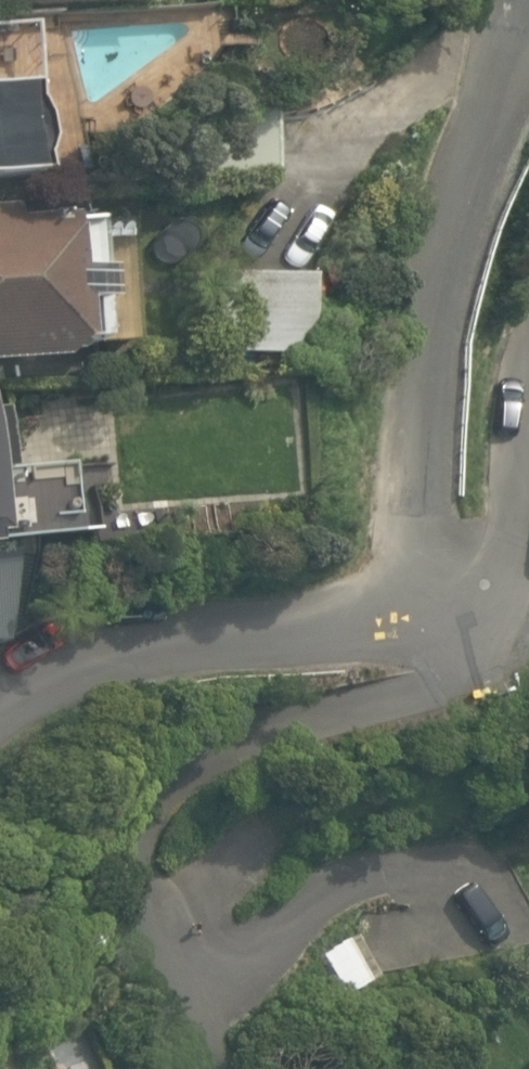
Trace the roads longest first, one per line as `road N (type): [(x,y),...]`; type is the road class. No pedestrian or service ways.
road 1 (residential): [(211,1068),(151,883),(155,829),(176,784),(450,675),(474,610)]
road 2 (residential): [(474,610),(421,511),(436,334),(466,218),(528,87)]
road 3 (residential): [(474,610),(304,620),(115,655),(20,694),(0,711)]
road 4 (residential): [(528,499),(474,610)]

